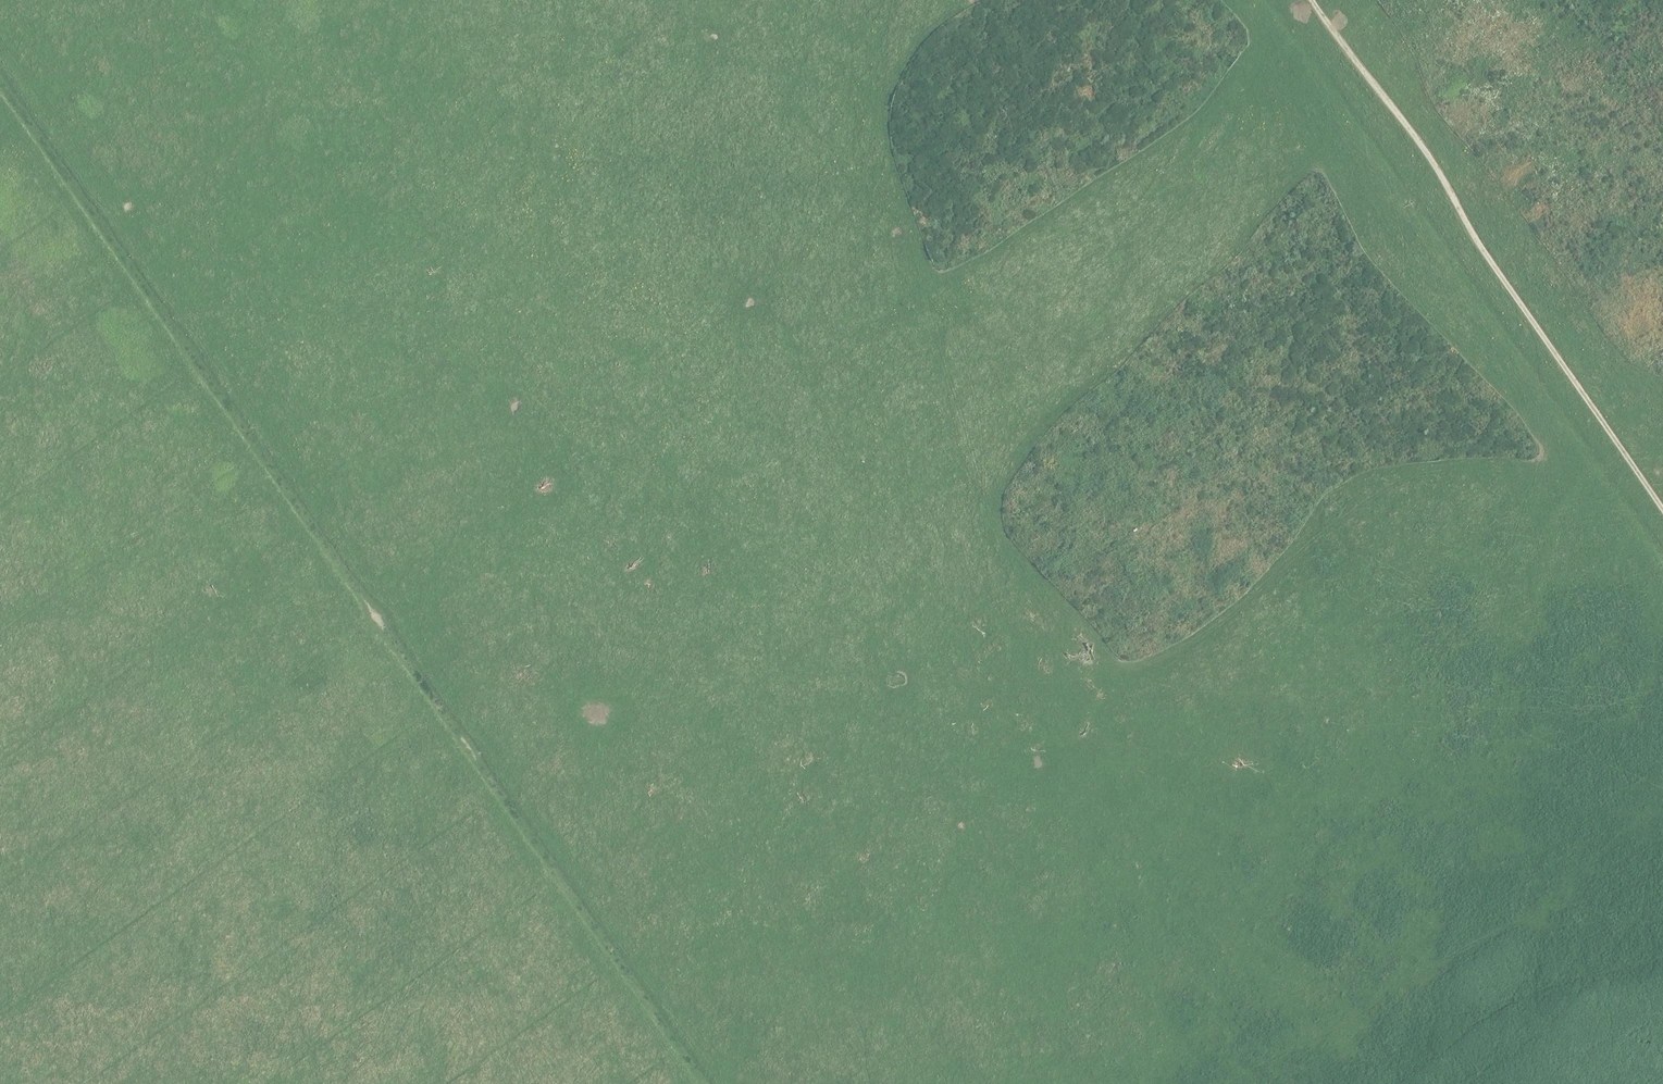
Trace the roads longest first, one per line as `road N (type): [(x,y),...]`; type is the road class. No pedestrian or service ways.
road 1 (track): [(1314,0),(1662,510)]

